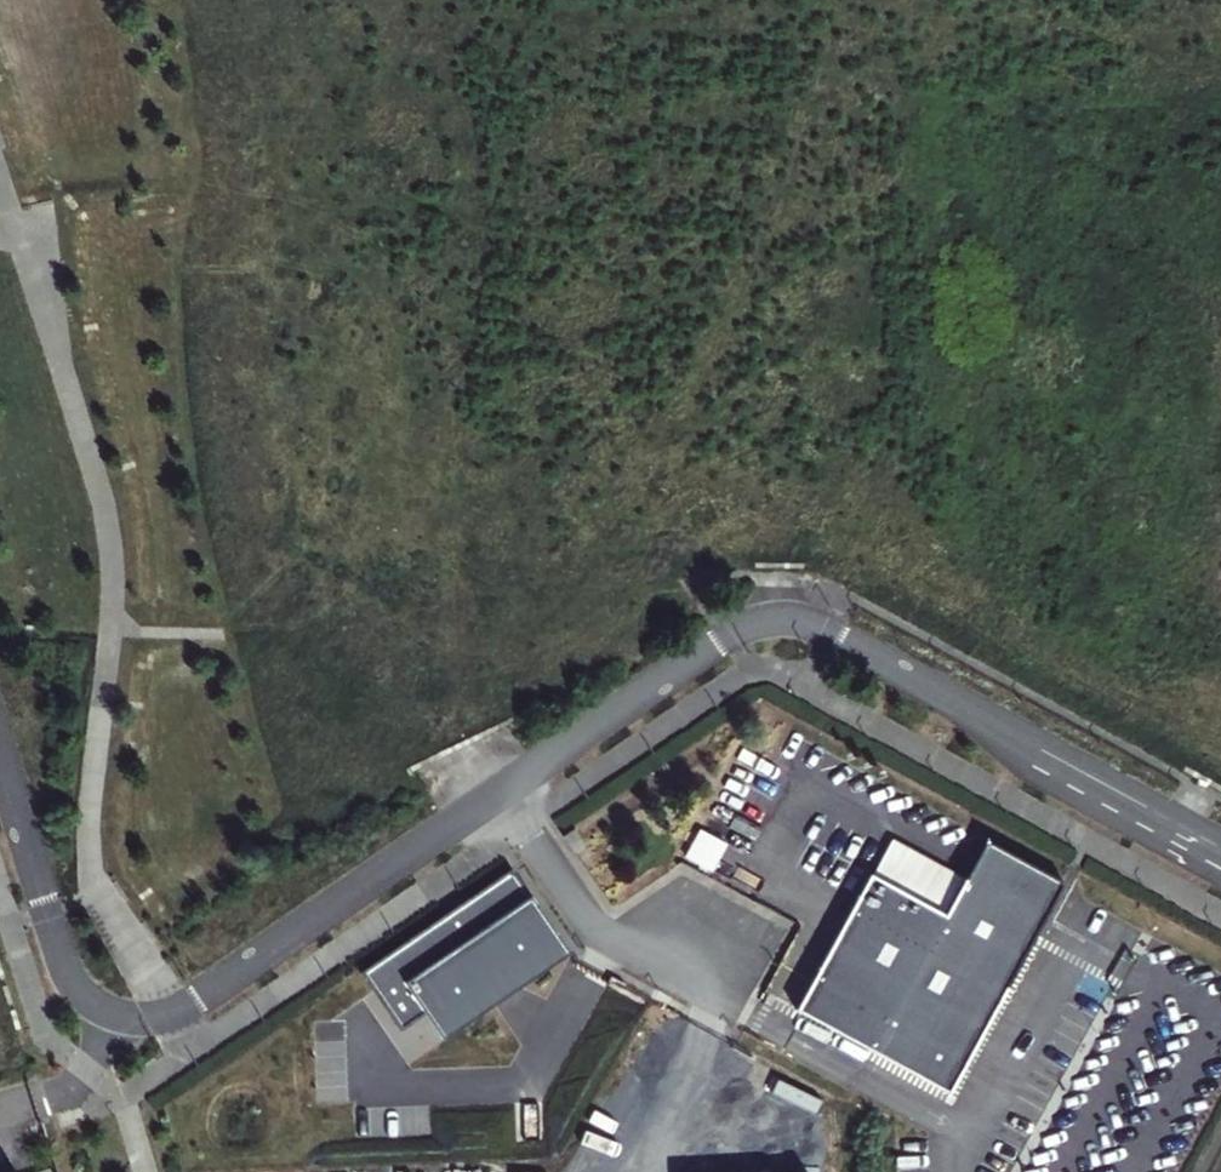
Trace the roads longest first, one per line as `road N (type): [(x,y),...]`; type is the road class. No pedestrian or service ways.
road 1 (residential): [(1220,848),(825,629),(768,617),(724,635),(195,997),(146,1015),(102,1004),(68,972),(0,760)]

